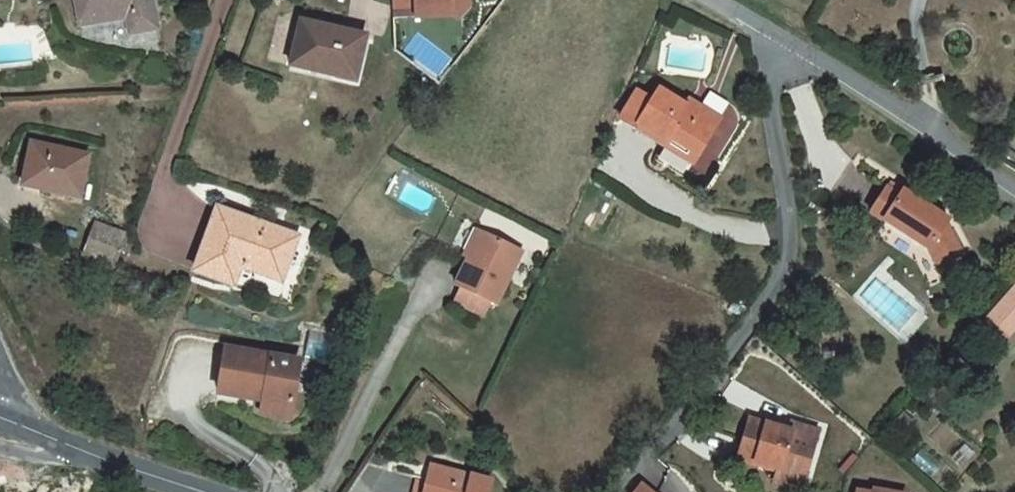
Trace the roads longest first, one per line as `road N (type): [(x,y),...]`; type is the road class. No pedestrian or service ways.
road 1 (residential): [(780,48),(768,73),(794,259),(625,491)]
road 2 (unclassified): [(780,48),(1014,192)]
road 3 (secondary): [(0,425),(201,491)]

